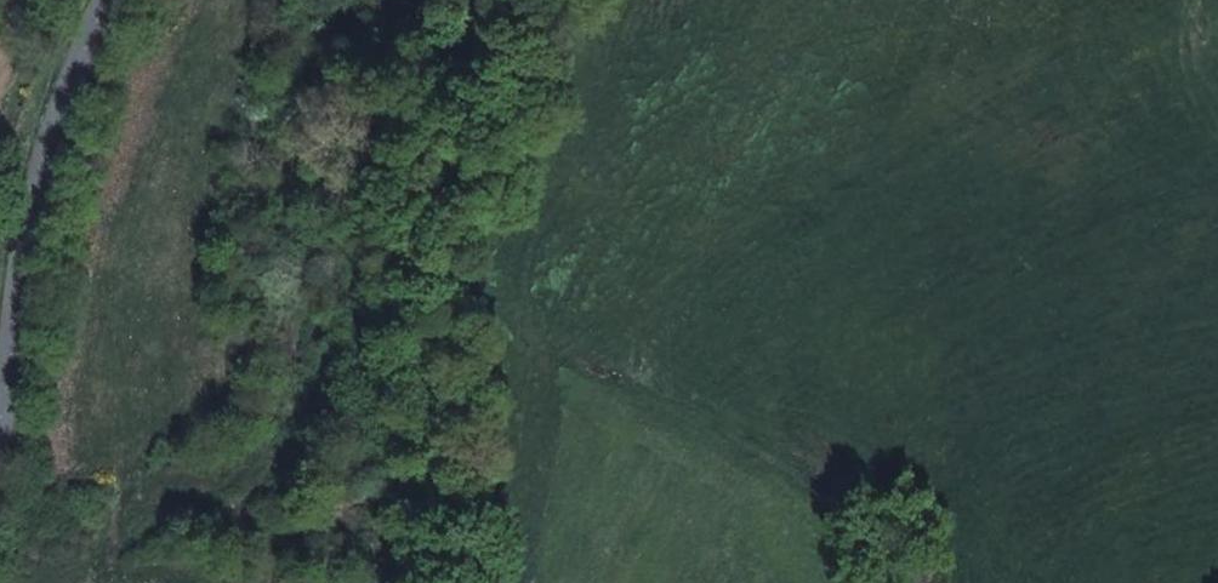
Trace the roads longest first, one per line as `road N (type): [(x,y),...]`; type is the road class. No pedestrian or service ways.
road 1 (secondary): [(0,402),(29,201),(70,79),(113,0)]

